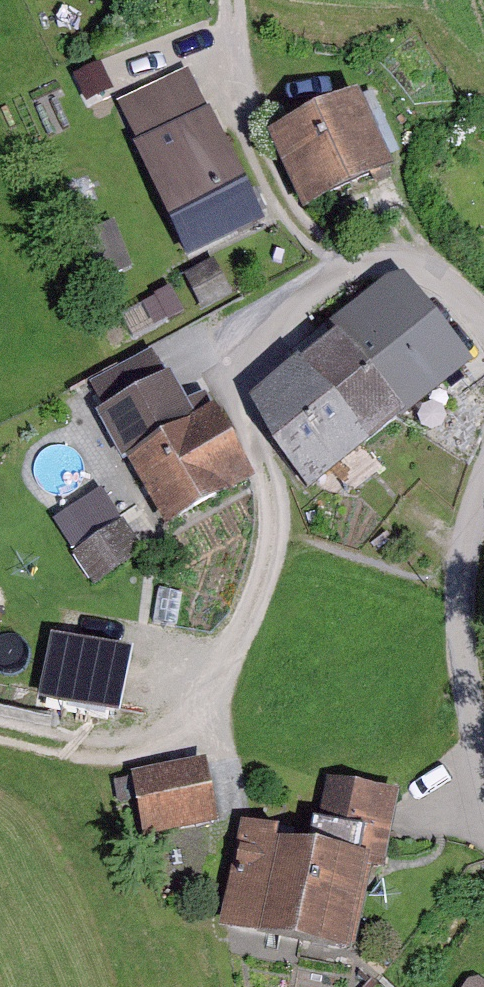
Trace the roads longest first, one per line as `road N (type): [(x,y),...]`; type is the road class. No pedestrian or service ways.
road 1 (track): [(350,263),(231,358),(275,515),(185,752),(73,754),(0,743)]
road 2 (track): [(231,0),(231,62),(284,208),(350,263),(447,273),(483,320)]
road 3 (unclassified): [(483,769),(459,625),(483,484)]

